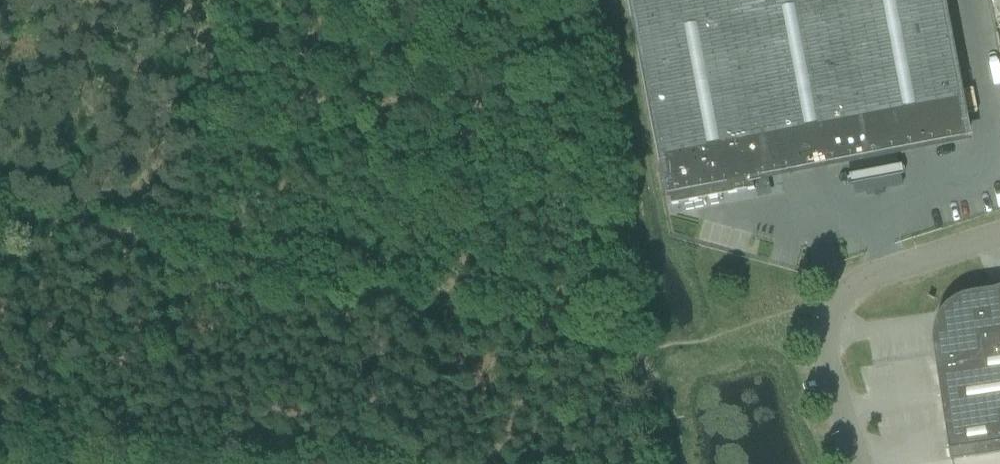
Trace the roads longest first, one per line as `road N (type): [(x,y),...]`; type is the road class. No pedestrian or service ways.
road 1 (track): [(0,218),(130,237),(645,353),(669,463)]
road 2 (unclassified): [(864,463),(833,318),(847,290),(999,237)]

